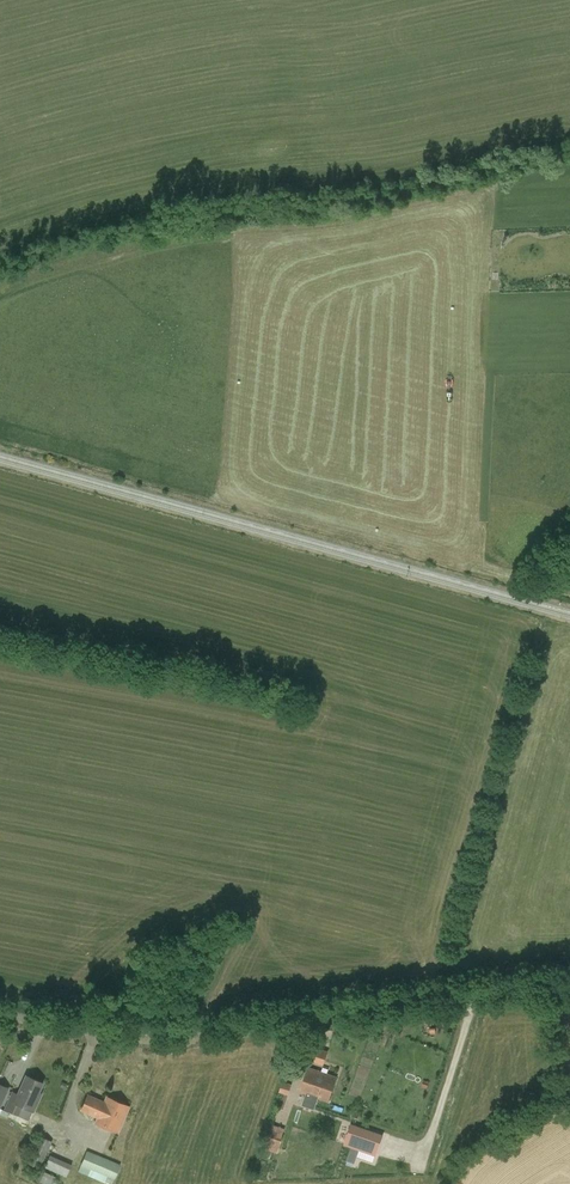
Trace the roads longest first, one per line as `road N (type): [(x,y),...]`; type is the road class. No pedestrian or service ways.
road 1 (unclassified): [(569,989),(434,996),(208,1029),(97,1029),(0,1014)]

